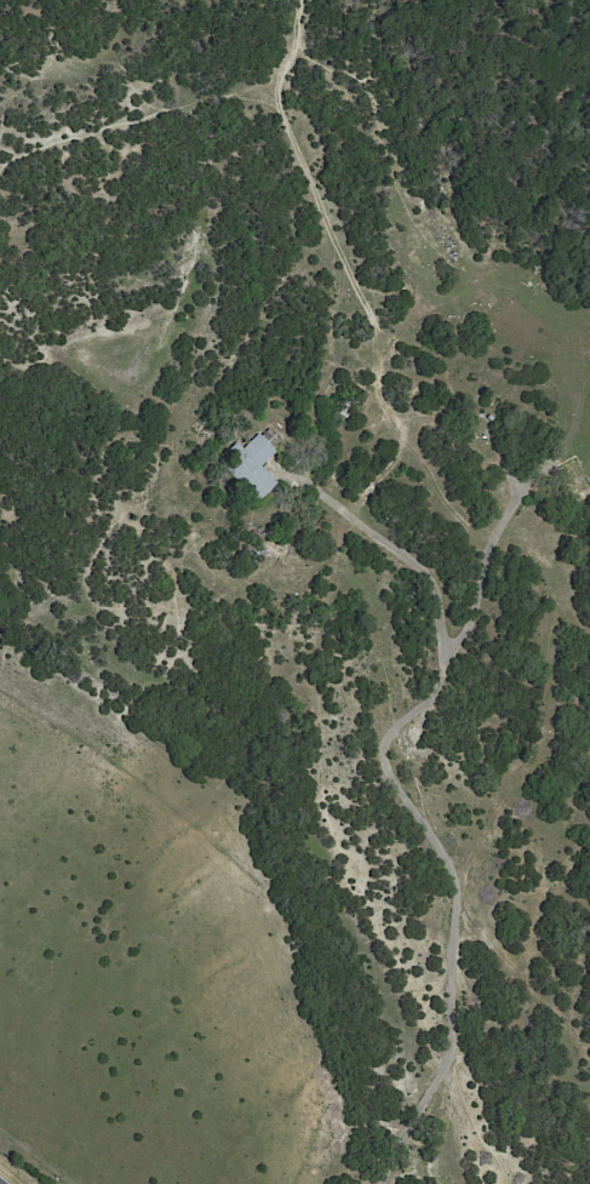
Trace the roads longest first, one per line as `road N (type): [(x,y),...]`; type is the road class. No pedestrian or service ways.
road 1 (residential): [(380,1183),(401,1127),(447,1057),(449,873),(378,762),(429,702),(441,642)]

